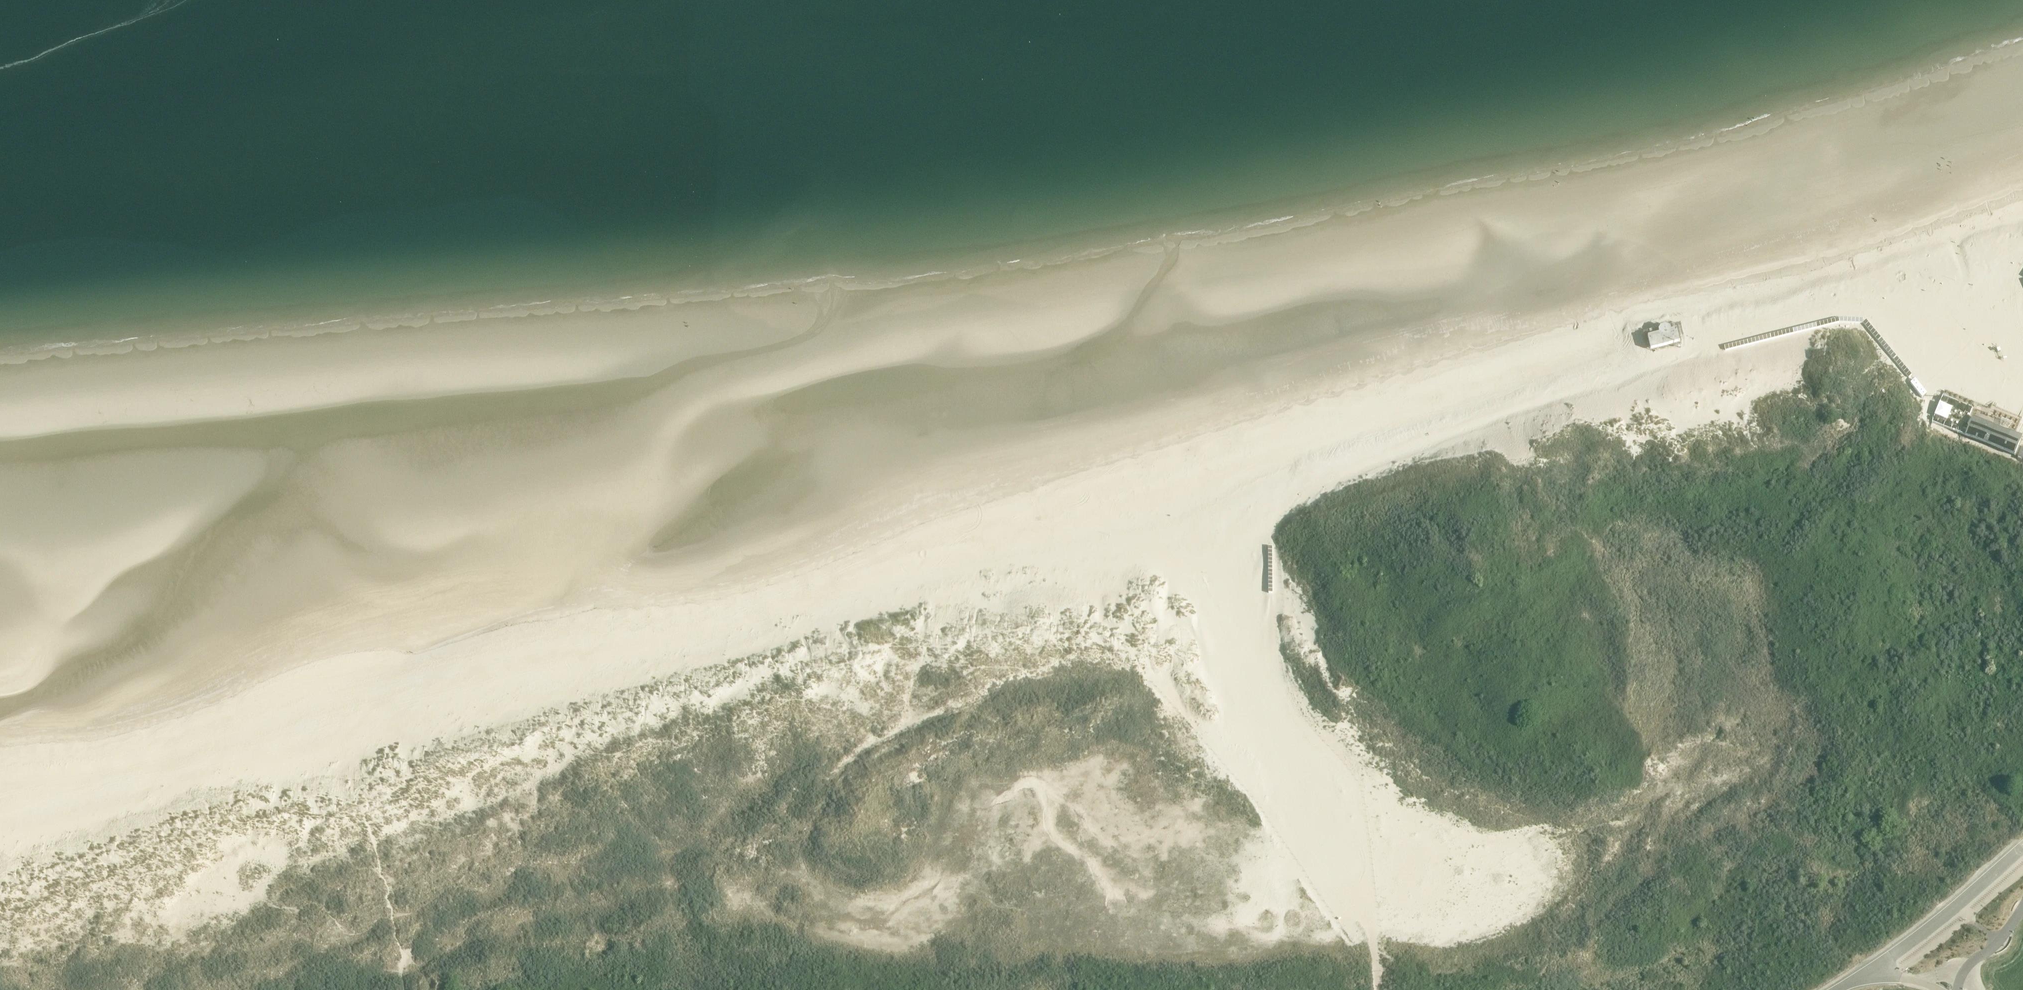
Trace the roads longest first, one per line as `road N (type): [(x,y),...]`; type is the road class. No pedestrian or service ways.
road 1 (unclassified): [(1838,989),(1929,927),(2022,848)]

